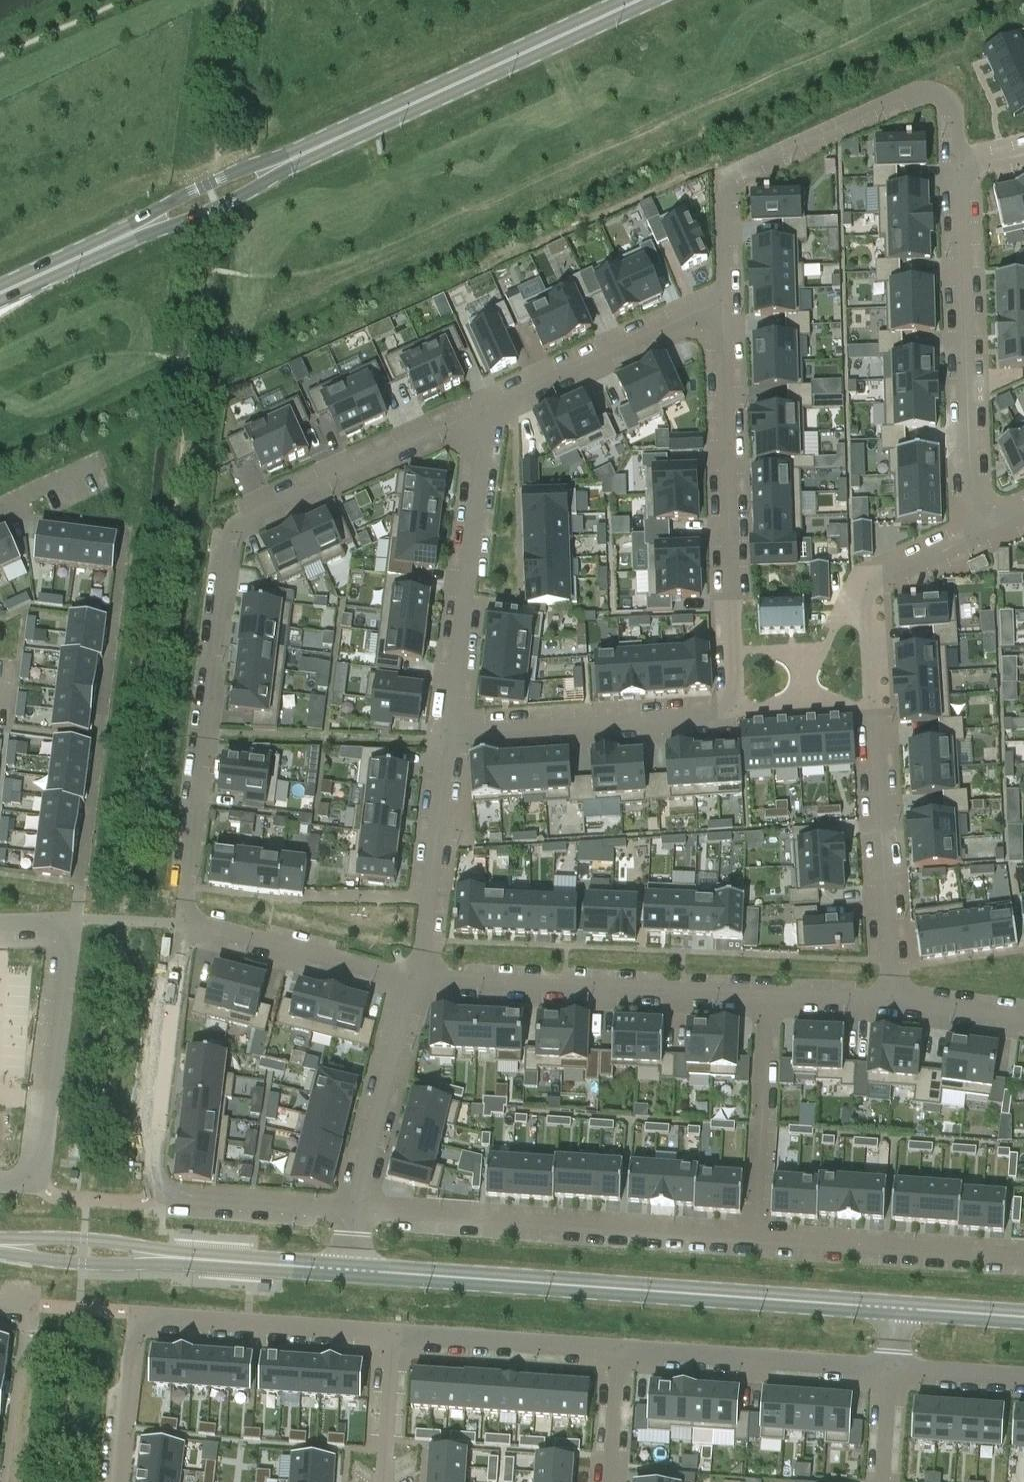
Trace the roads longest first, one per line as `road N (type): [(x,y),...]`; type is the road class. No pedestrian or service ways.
road 1 (primary): [(0,295),(645,0)]
road 2 (residential): [(450,732),(734,714),(725,301)]
road 3 (residential): [(185,923),(231,532),(250,514),(474,414)]
road 4 (tertiary): [(892,1310),(351,1271)]
road 5 (residential): [(889,998),(864,581),(979,533)]
road 6 (residential): [(353,1210),(174,1198),(154,1186),(185,923)]
road 7 (residential): [(725,301),(721,196),(731,173),(922,87),(943,91),(957,108),(958,176)]
road 8 (residential): [(353,1210),(753,1239)]
road 9 (residential): [(0,923),(61,922),(70,949),(43,1166),(35,1183),(0,1187)]
road 10 (residential): [(958,176),(970,493),(979,533)]
road 11 (residential): [(413,977),(769,993)]
road 12 (tertiary): [(351,1271),(0,1245)]
road 13 (residential): [(474,414),(483,442),(450,732)]
road 14 (residential): [(134,1342),(143,1316),(394,1334)]
road 15 (residential): [(474,414),(725,301)]
road 16 (residential): [(617,1349),(889,1368)]
road 17 (residential): [(1023,1258),(753,1239)]
road 18 (residential): [(450,732),(413,977)]
road 19 (residential): [(753,1239),(769,993)]
road 20 (residential): [(413,977),(353,1210)]
road 21 (residential): [(185,923),(413,977)]
road 22 (residential): [(394,1334),(617,1349)]
road 23 (residential): [(384,1481),(394,1334)]
road 24 (residential): [(134,1342),(116,1481)]
road 25 (residential): [(889,998),(1023,1015)]
road 26 (residential): [(889,1368),(1023,1379)]
road 27 (residential): [(608,1481),(617,1349)]
road 28 (tertiary): [(1023,1320),(892,1310)]
road 29 (residential): [(769,993),(889,998)]

